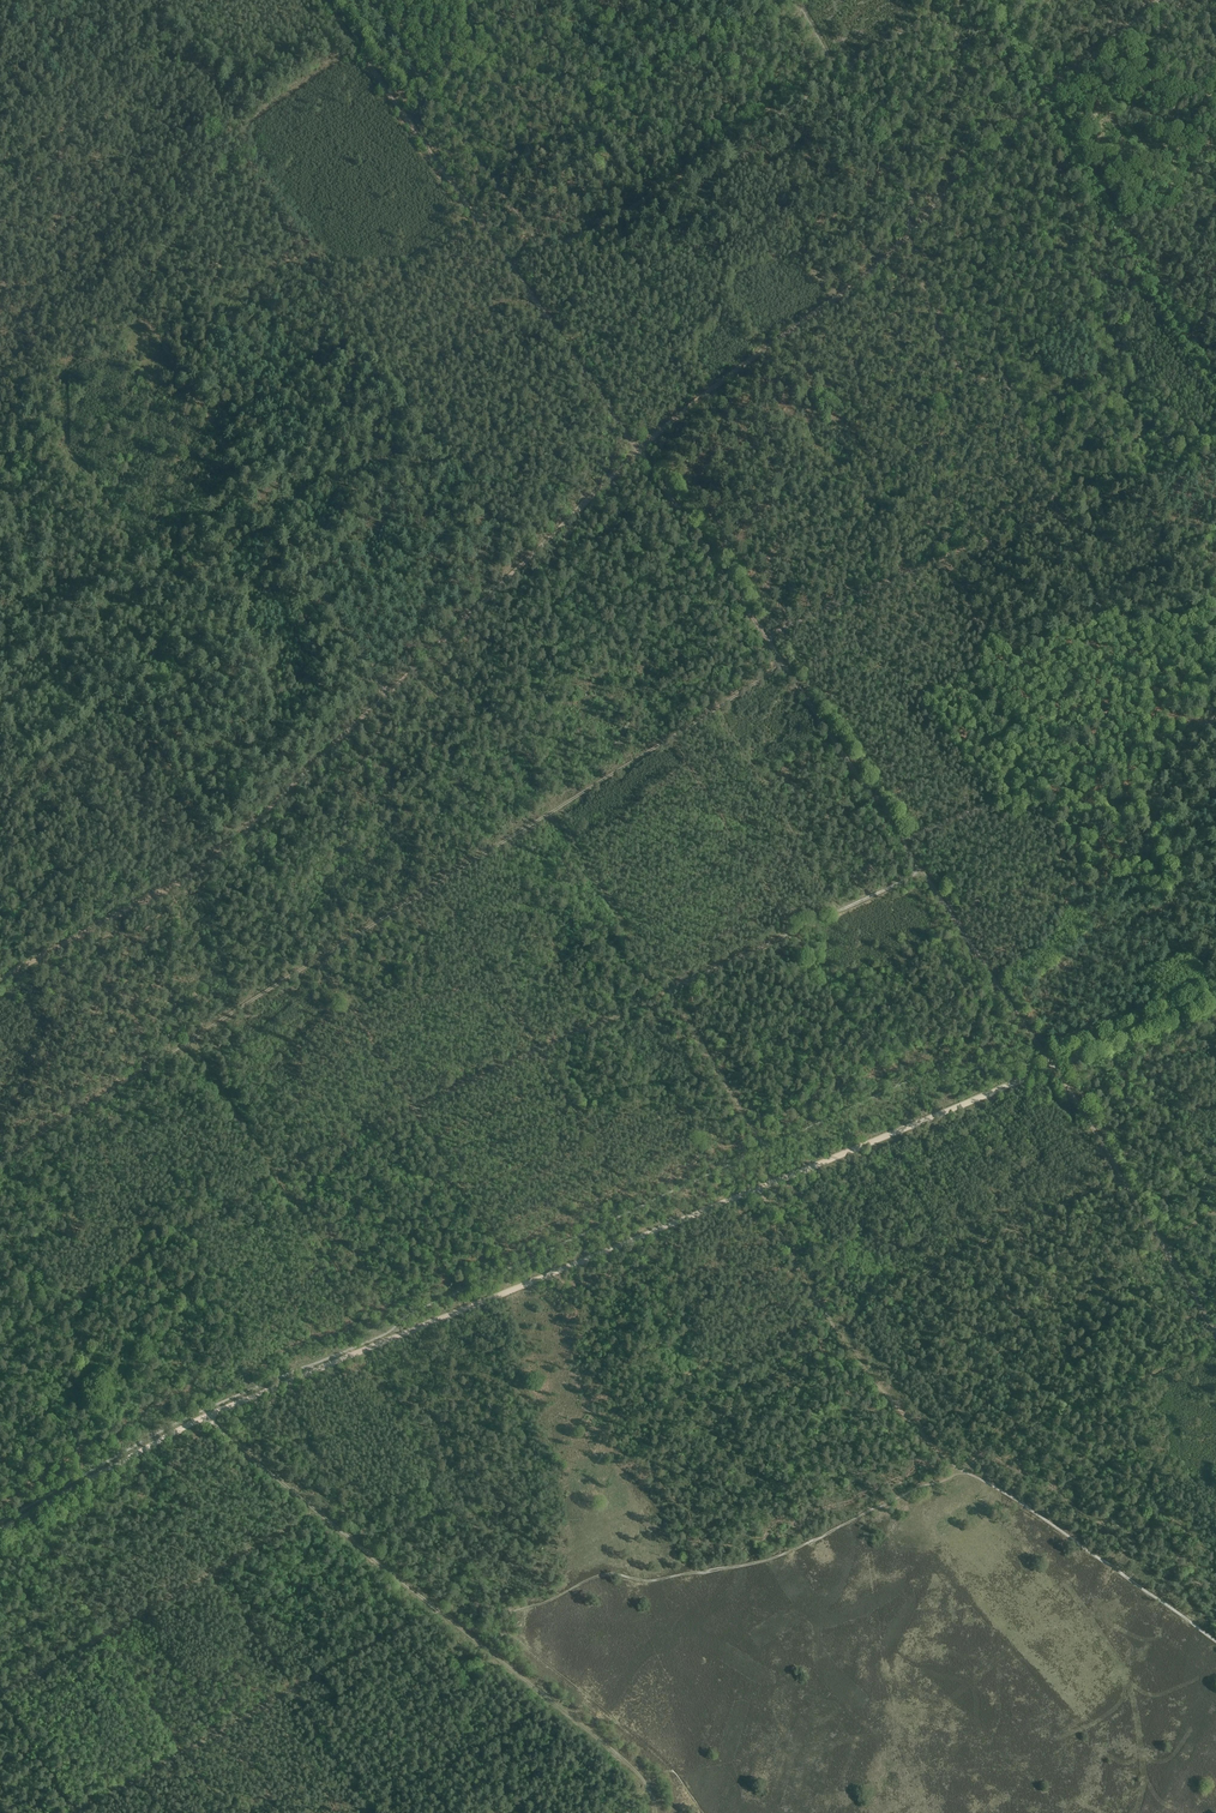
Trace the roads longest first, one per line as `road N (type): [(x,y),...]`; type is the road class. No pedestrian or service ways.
road 1 (track): [(908,234),(637,450),(213,860),(0,980)]
road 2 (track): [(206,1417),(1215,996)]
road 3 (track): [(901,841),(321,0)]
road 4 (track): [(0,1159),(784,665)]
road 5 (track): [(17,0),(47,57),(74,86),(61,137),(54,229),(80,273),(89,314),(105,328),(138,323),(165,354),(386,695)]
road 6 (track): [(828,85),(608,222),(549,246),(519,219),(369,0)]
road 7 (track): [(1157,742),(1007,383),(968,377),(953,359),(908,234)]
road 8 (track): [(1215,1334),(1054,1066),(901,841)]
road 9 (track): [(505,1630),(513,1611),(592,1578),(655,1580),(764,1560),(961,1470)]
road 10 (track): [(922,872),(672,990),(765,1148),(769,1184)]
road 11 (track): [(766,639),(938,561),(1215,456)]
road 12 (track): [(78,1812),(437,1610)]
road 13 (track): [(315,1509),(0,1694)]
road 14 (track): [(760,1188),(818,1304),(892,1401),(961,1470)]
road 15 (track): [(206,1417),(437,1610)]
road 16 (track): [(0,650),(253,490)]
road 17 (track): [(901,841),(1157,742)]
road 18 (track): [(0,1531),(206,1417)]
road 19 (track): [(493,1653),(648,1788)]
road 20 (track): [(1041,99),(908,234)]
road 21 (track): [(1041,99),(1163,0)]
road 22 (track): [(973,0),(927,19),(838,77)]

